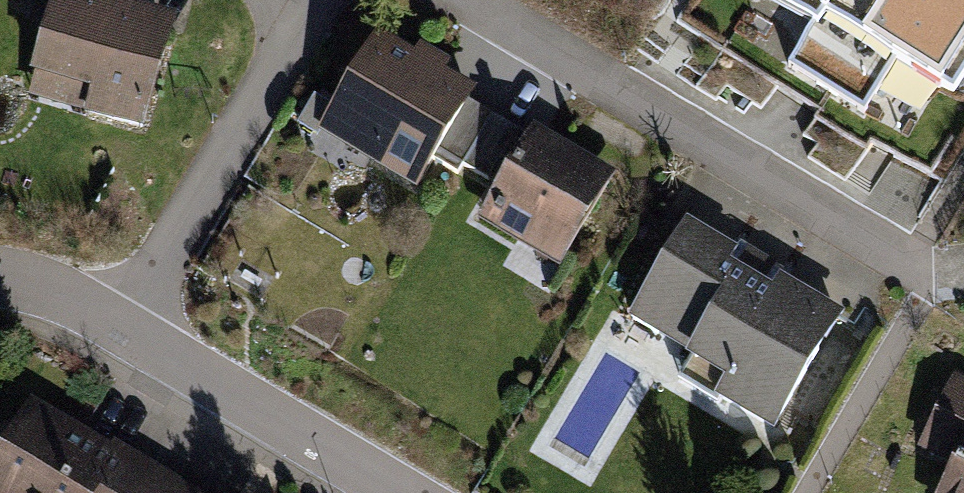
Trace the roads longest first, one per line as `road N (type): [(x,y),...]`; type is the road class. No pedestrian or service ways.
road 1 (residential): [(472,0),(933,278)]
road 2 (residential): [(121,326),(316,1)]
road 3 (residential): [(399,492),(121,326)]
road 4 (residential): [(121,326),(70,298),(0,278)]

